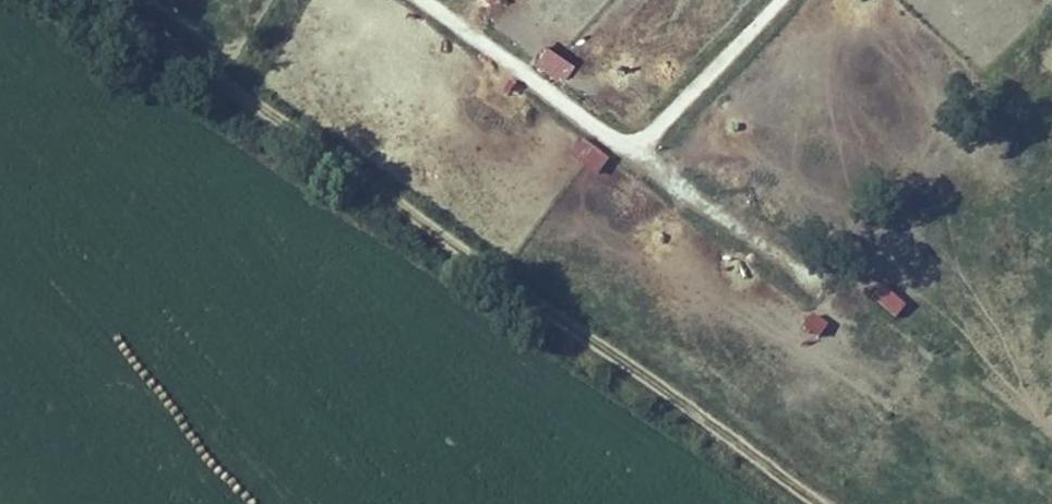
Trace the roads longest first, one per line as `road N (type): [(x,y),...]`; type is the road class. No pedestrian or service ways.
road 1 (track): [(60,0),(796,503)]

